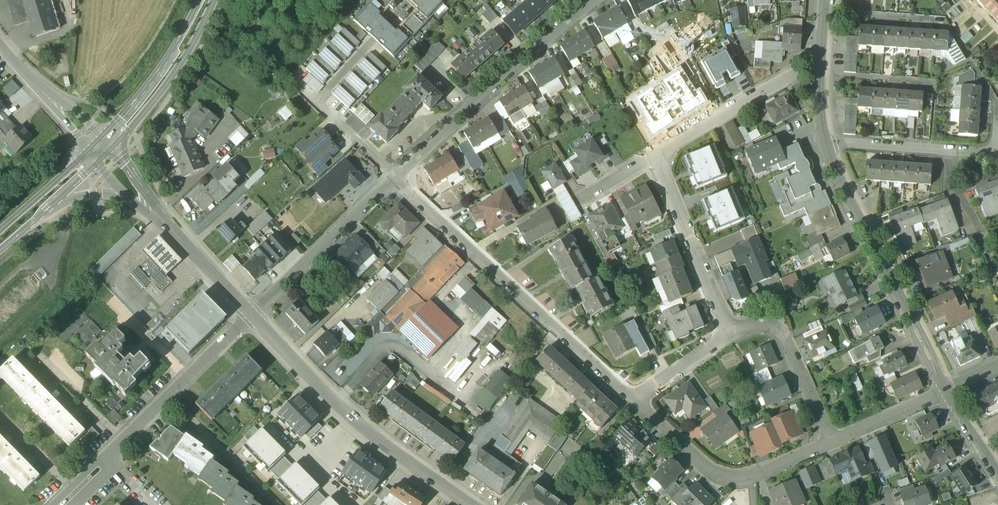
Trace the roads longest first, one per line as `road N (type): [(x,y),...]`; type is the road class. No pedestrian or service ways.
road 1 (residential): [(635,401),(396,178)]
road 2 (unclassified): [(251,314),(318,385),(466,504)]
road 3 (residential): [(825,144),(831,170),(950,391)]
road 4 (residential): [(396,178),(467,107),(592,5)]
road 5 (residential): [(835,448),(751,482),(721,480),(635,401)]
road 6 (residential): [(825,144),(996,149),(995,97)]
road 7 (residential): [(251,314),(396,178)]
road 8 (residential): [(835,448),(772,314),(727,332)]
road 9 (residential): [(727,332),(659,151)]
road 10 (residential): [(659,151),(803,71),(824,77)]
road 11 (secondary): [(120,151),(183,74),(222,0)]
road 12 (secondary): [(209,0),(165,77),(110,141)]
road 13 (residential): [(170,397),(277,504)]
road 14 (unclassified): [(156,214),(251,314)]
road 15 (residential): [(950,391),(835,448)]
road 16 (secondary): [(94,158),(0,241)]

